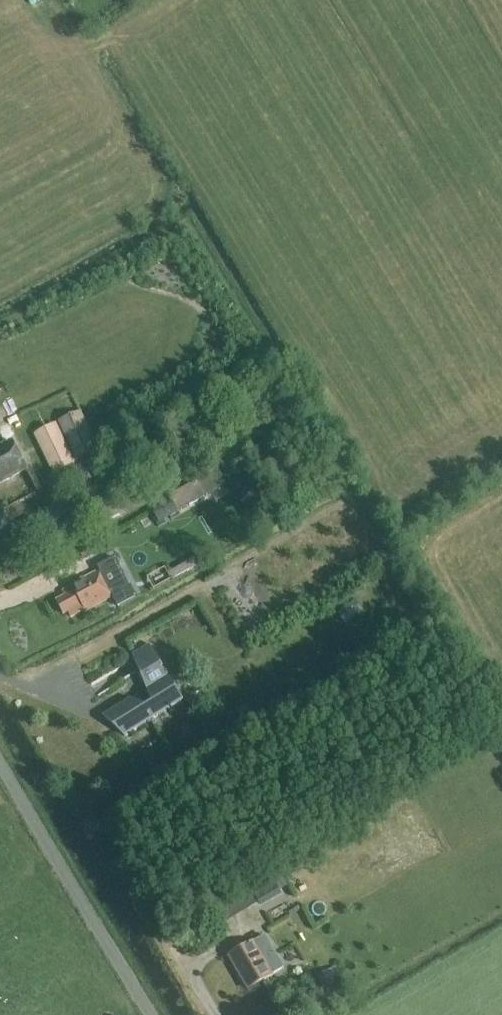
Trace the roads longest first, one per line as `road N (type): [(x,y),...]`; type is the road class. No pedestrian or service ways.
road 1 (unclassified): [(150,1014),(0,766)]

